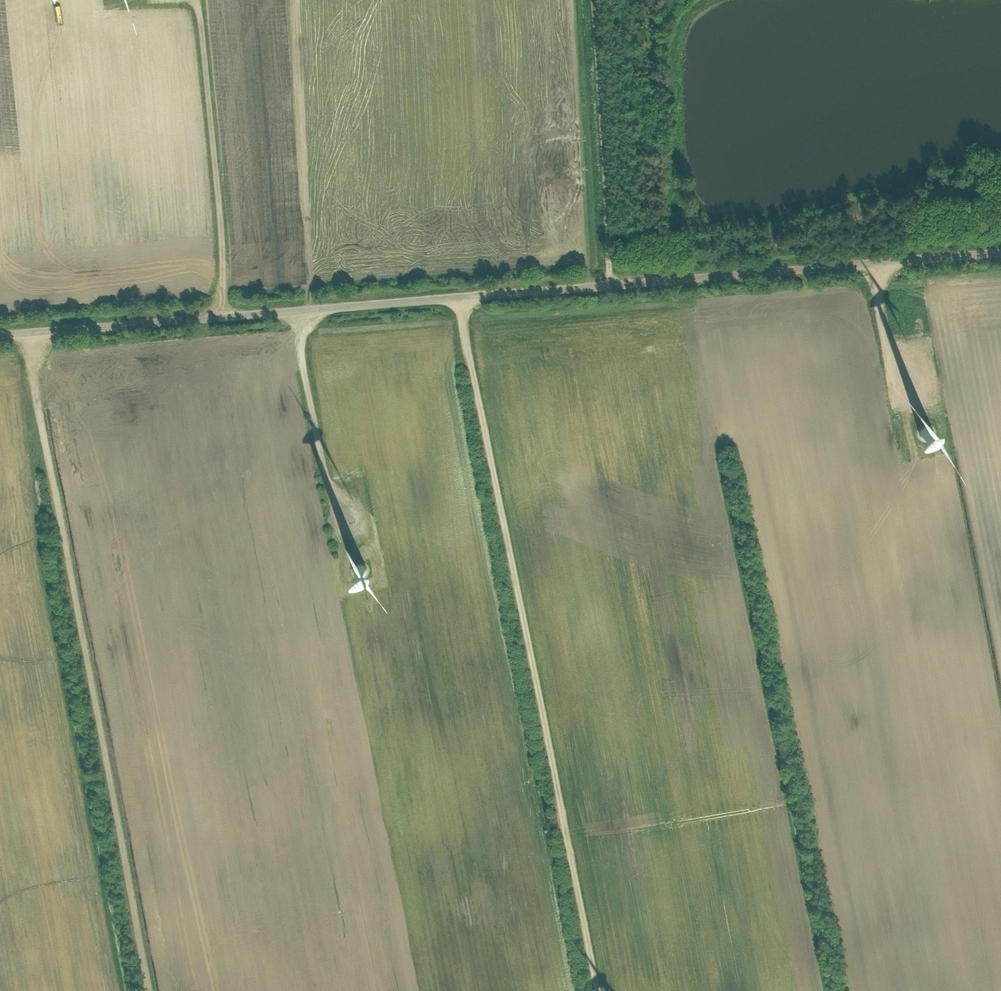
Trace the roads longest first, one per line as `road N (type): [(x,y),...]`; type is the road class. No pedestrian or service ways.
road 1 (unclassified): [(0,336),(1000,252)]
road 2 (track): [(459,298),(592,990)]
road 3 (track): [(33,333),(31,367),(149,990)]
road 4 (track): [(197,0),(224,316)]
road 5 (track): [(611,271),(589,0)]
road 6 (track): [(346,511),(324,481),(297,312)]
road 7 (track): [(882,263),(877,296),(890,354),(907,376)]

